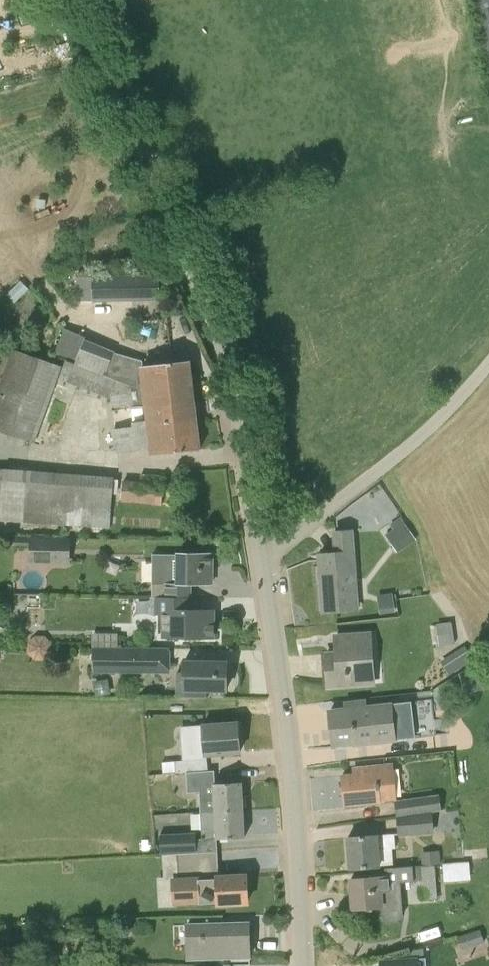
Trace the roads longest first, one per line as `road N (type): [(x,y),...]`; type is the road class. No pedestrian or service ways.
road 1 (tertiary): [(303,965),(287,717),(233,386),(144,146),(74,0)]

